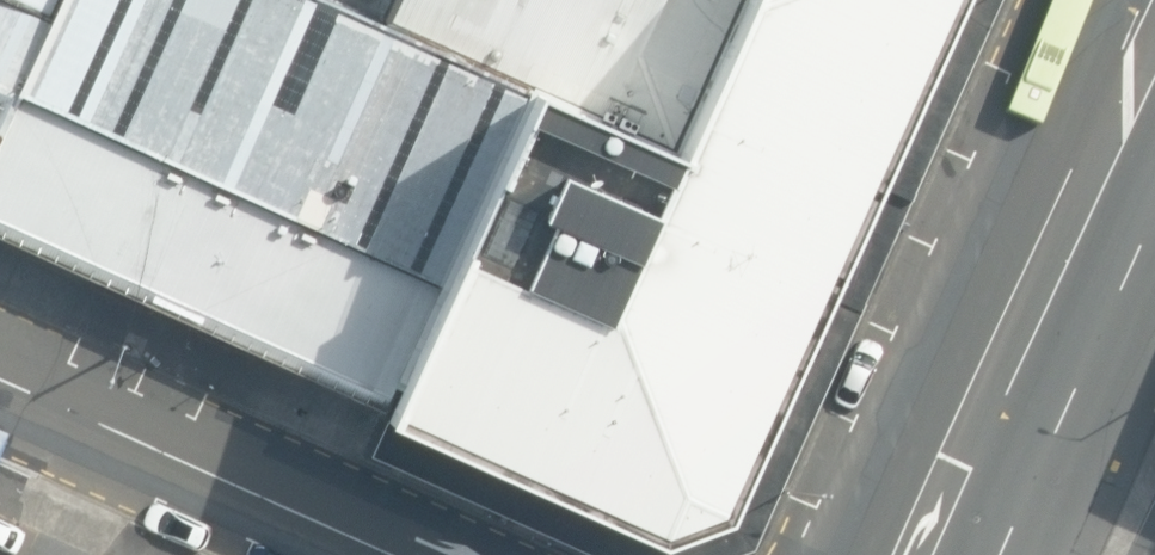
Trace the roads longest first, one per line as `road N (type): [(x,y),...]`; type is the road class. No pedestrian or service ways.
road 1 (secondary): [(957,459),(1154,41)]
road 2 (tertiary): [(0,376),(412,554)]
road 3 (unclassified): [(957,459),(1154,546)]

